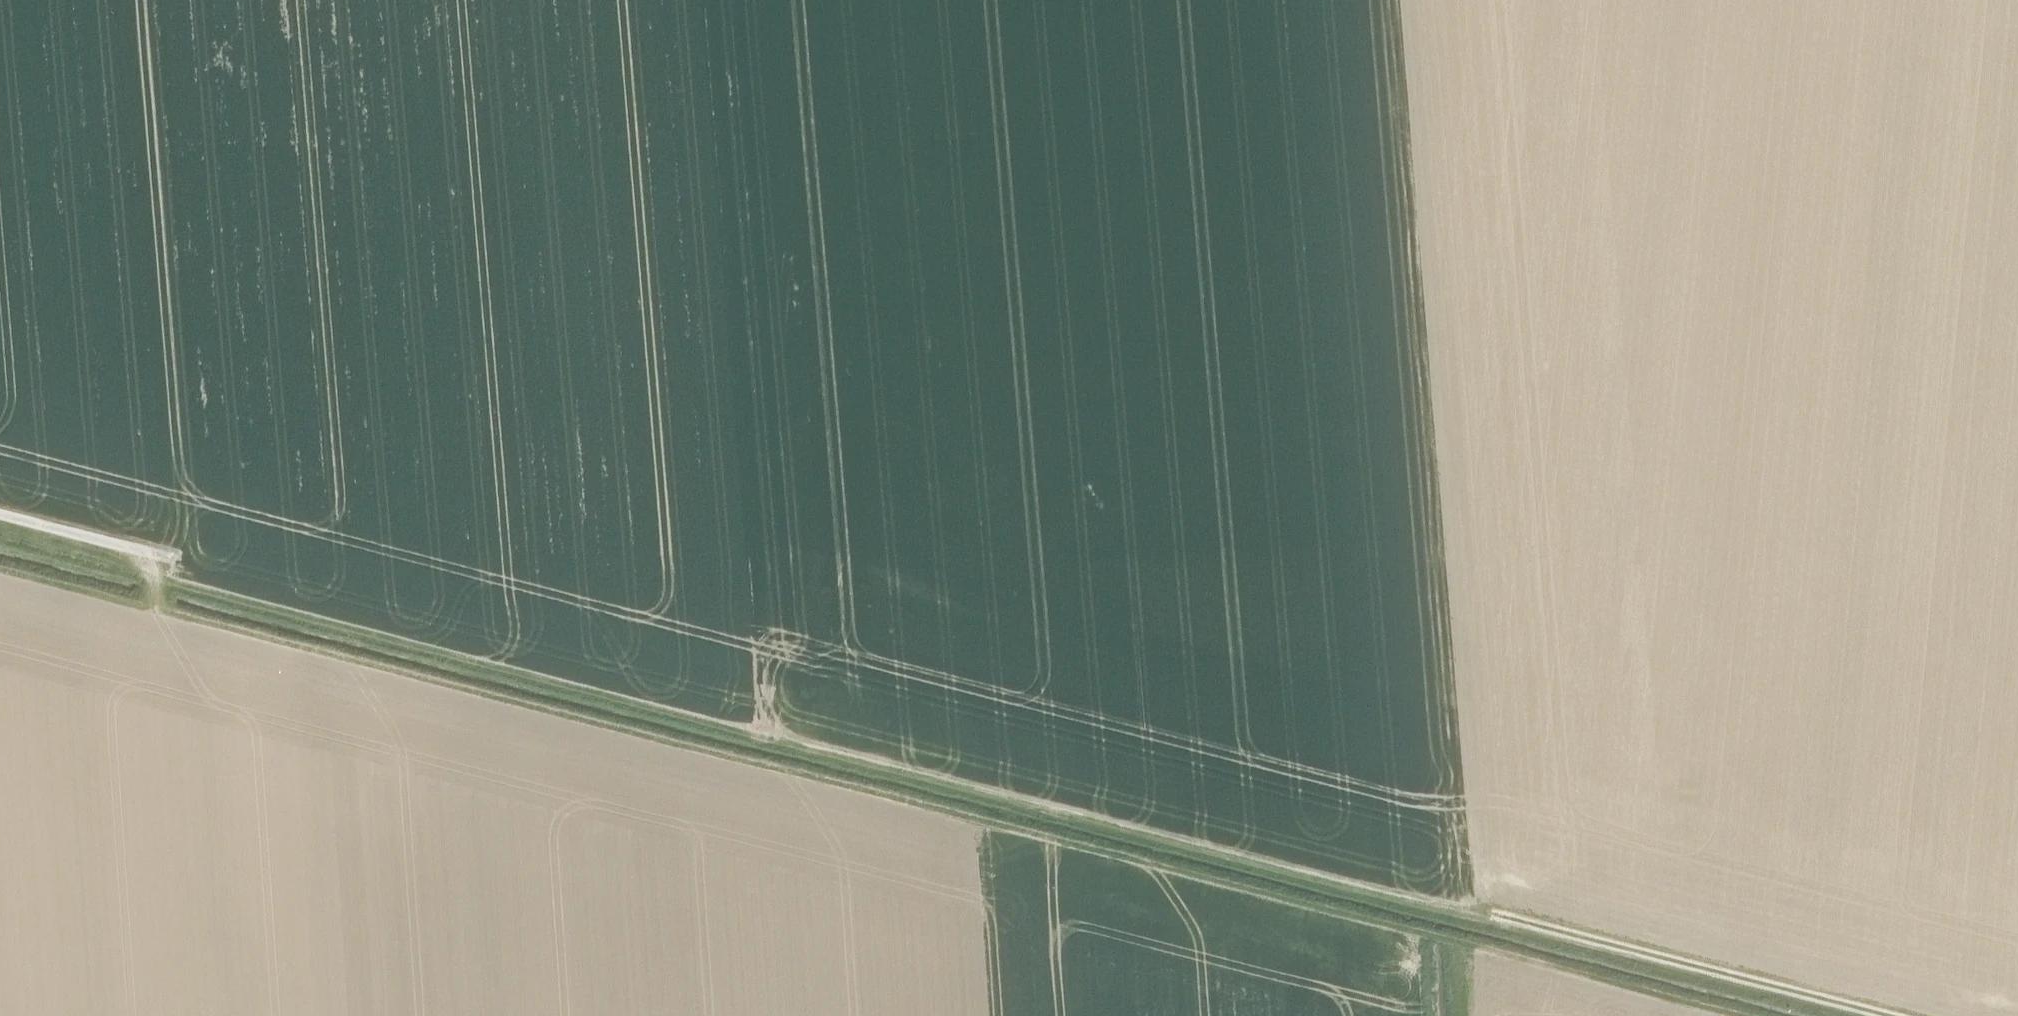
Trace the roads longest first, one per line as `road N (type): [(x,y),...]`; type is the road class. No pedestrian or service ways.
road 1 (track): [(1885,1015),(1492,915)]
road 2 (unclassified): [(177,561),(0,515)]

